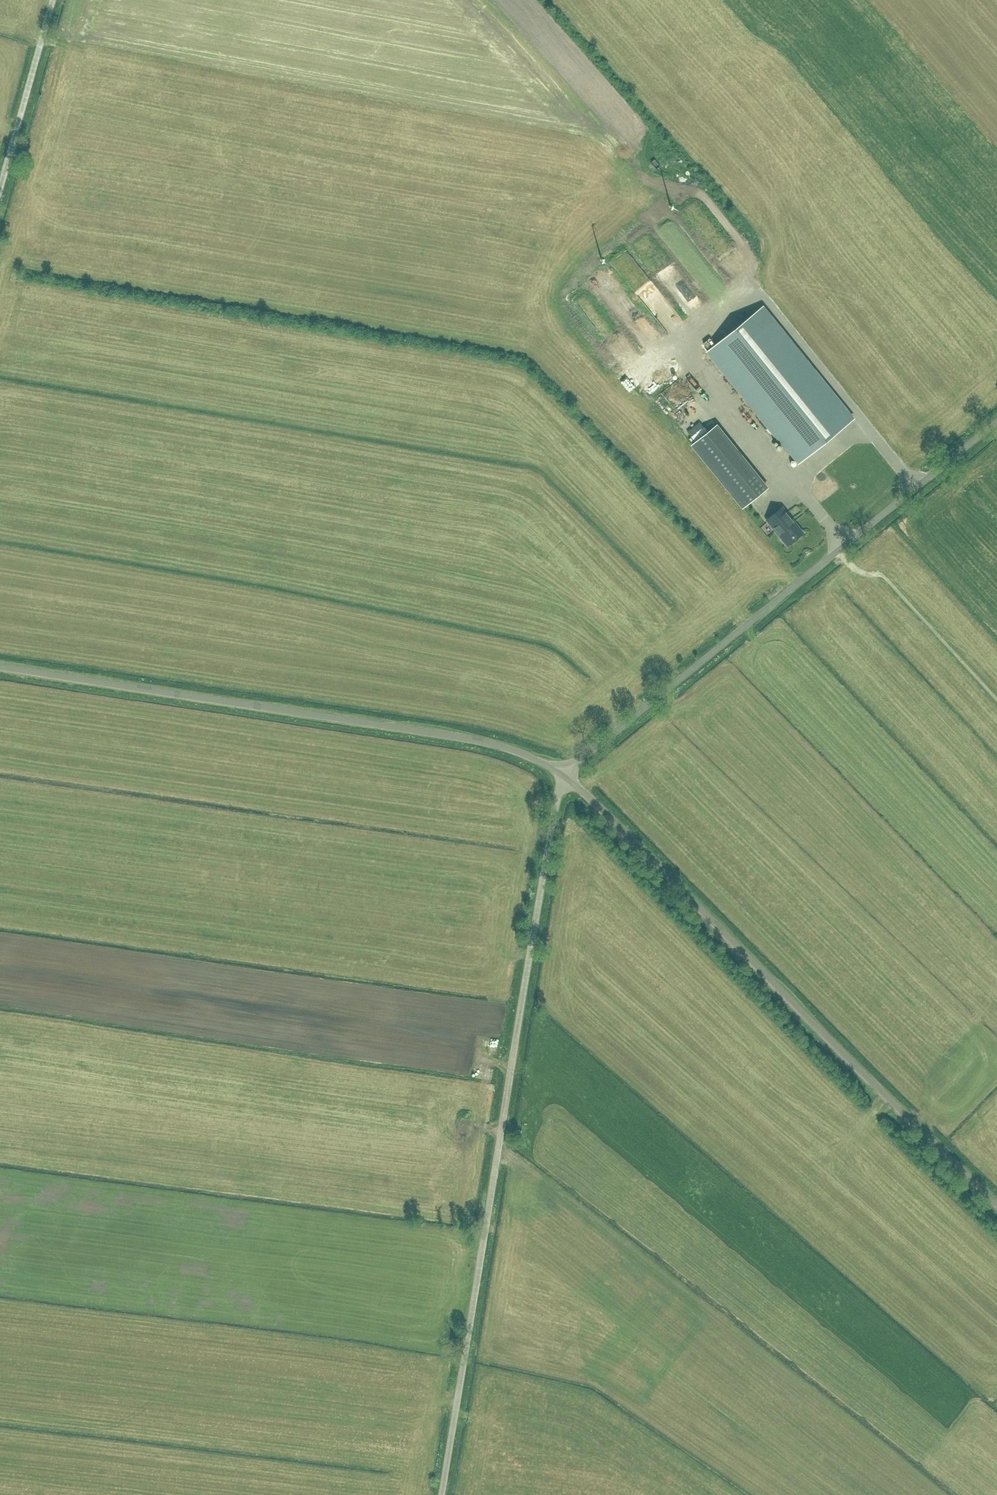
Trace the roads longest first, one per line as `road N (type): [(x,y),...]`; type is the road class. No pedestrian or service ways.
road 1 (unclassified): [(563,775),(442,1494)]
road 2 (unclassified): [(996,1205),(574,783)]
road 3 (unclassified): [(549,766),(480,741),(0,666)]
road 4 (unclassified): [(577,761),(996,423)]
road 5 (unclassified): [(0,194),(55,0)]

